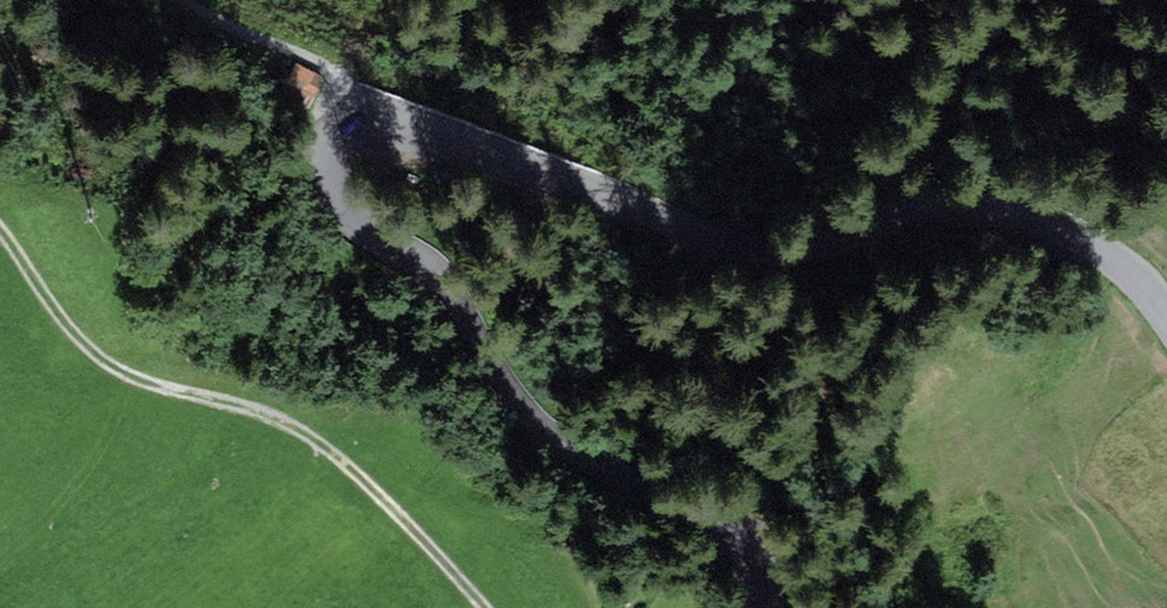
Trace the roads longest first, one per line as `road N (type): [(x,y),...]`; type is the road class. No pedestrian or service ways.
road 1 (tertiary): [(1166,321),(1145,284),(1074,225),(1004,207),(929,209),(786,246),(688,236),(570,179),(379,114),(336,123),(316,160),(328,198),(385,236),(441,291),(508,399),(550,440),(727,511),(762,560),(768,607)]
road 2 (track): [(0,220),(70,324),(126,377),(296,426),(359,476),(476,607)]

